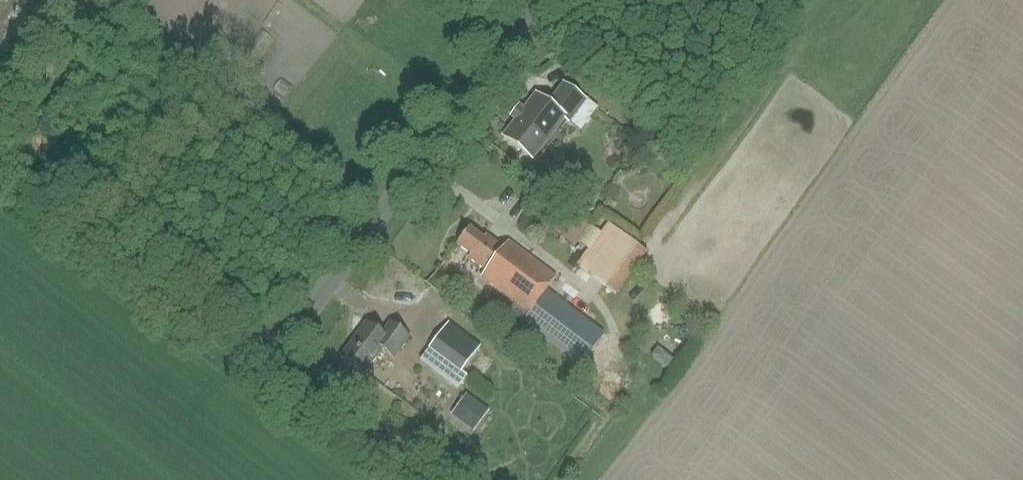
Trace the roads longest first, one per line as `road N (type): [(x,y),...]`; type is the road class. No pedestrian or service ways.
road 1 (unclassified): [(266,369),(542,0)]
road 2 (unclassified): [(266,369),(0,163)]
road 3 (unclassified): [(414,479),(266,369)]

